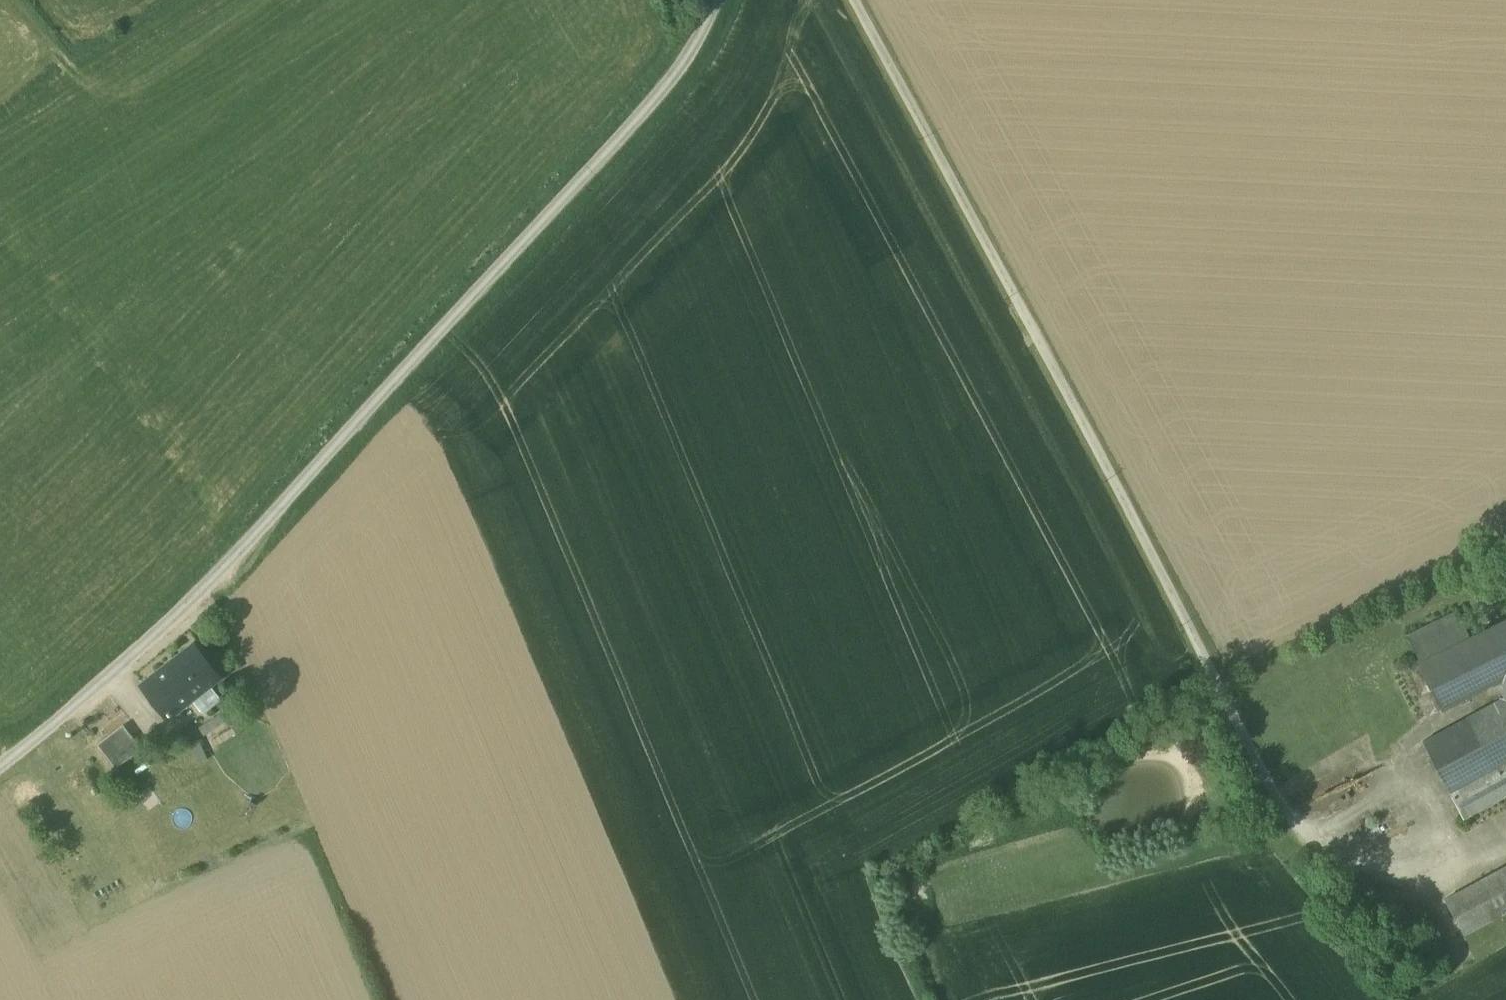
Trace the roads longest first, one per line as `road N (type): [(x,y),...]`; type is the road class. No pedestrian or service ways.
road 1 (unclassified): [(0,763),(63,715),(263,526),(663,91),(718,0)]

